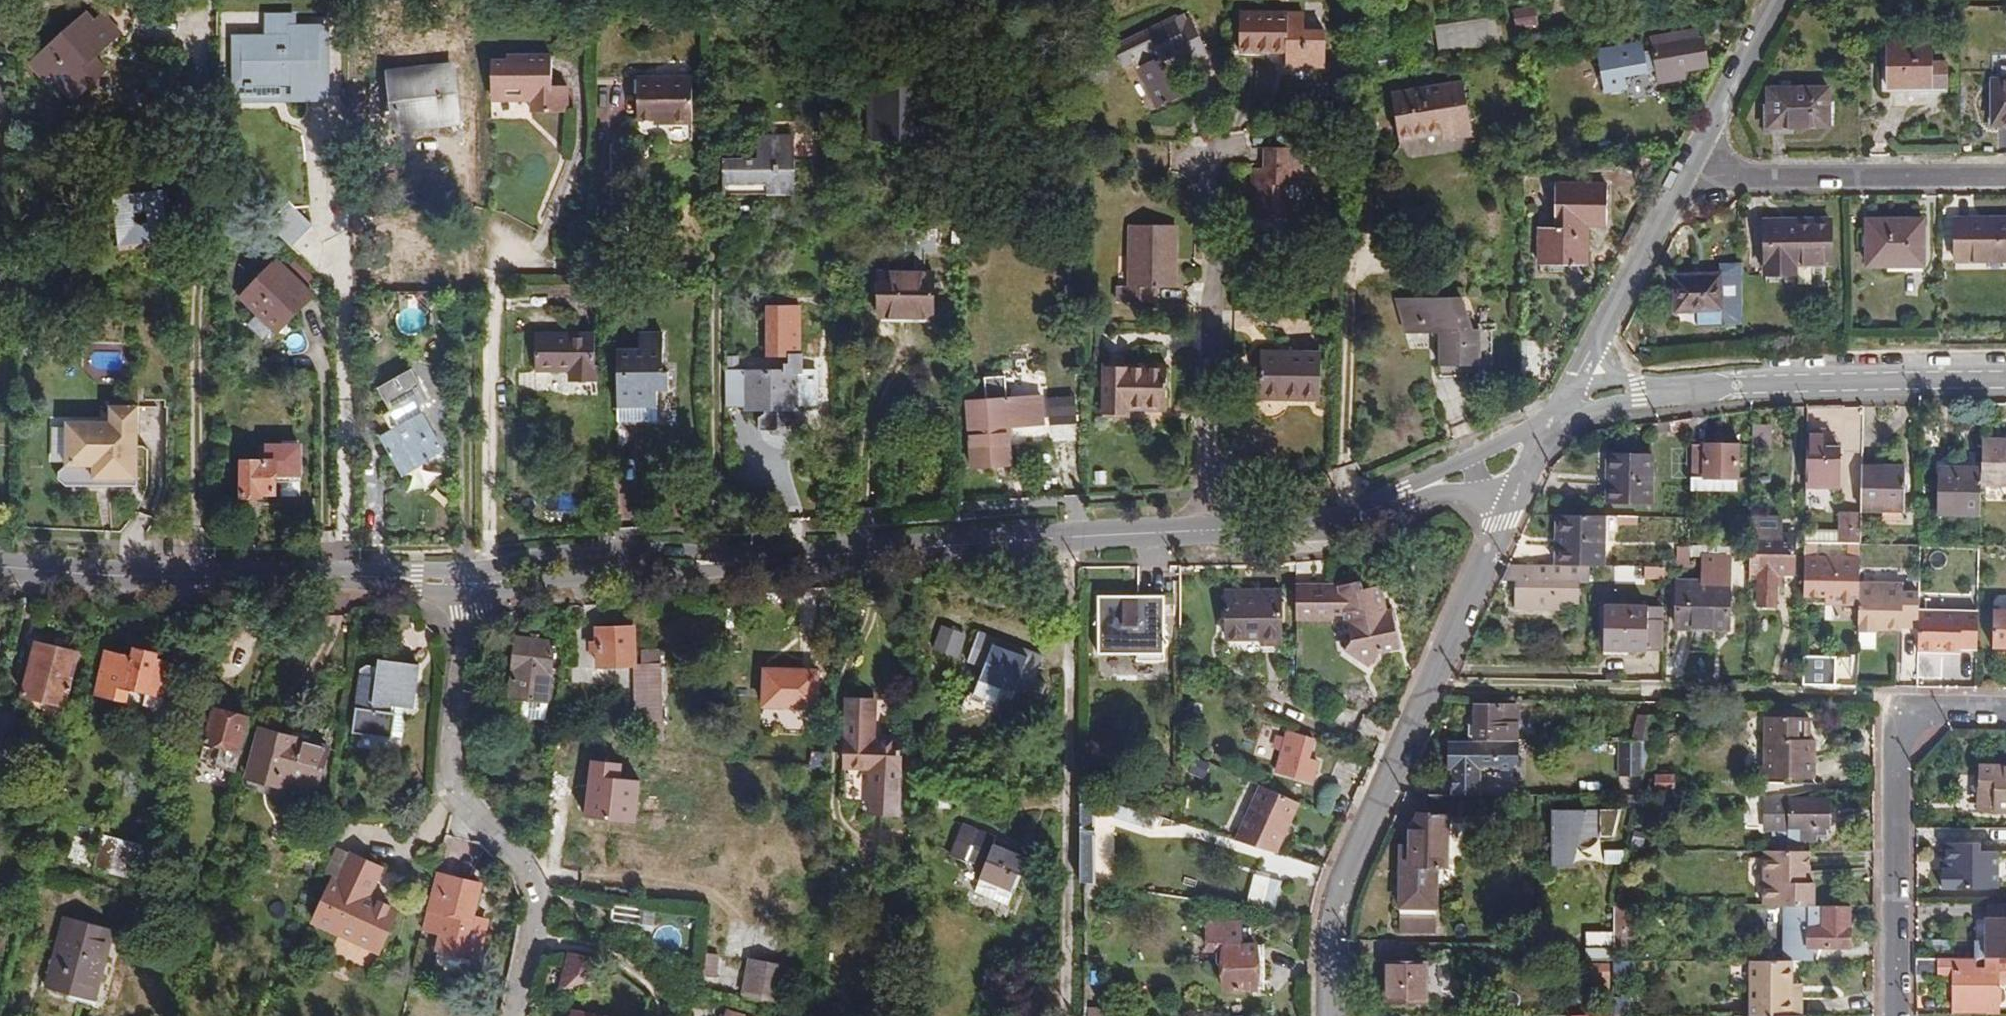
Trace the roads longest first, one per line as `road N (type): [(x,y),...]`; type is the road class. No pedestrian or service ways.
road 1 (tertiary): [(469,580),(1211,531)]
road 2 (tertiary): [(1510,505),(1347,867),(1331,928),(1331,1015)]
road 3 (tertiary): [(0,569),(227,582),(469,580)]
road 4 (residential): [(513,1015),(532,935),(531,881),(456,794),(451,767),(469,580)]
road 5 (tertiary): [(1895,1015),(1897,756),(1909,716),(2005,708)]
road 6 (residential): [(1211,531),(1215,151)]
road 7 (tertiary): [(2005,380),(1665,390)]
road 8 (residential): [(2005,178),(1751,179),(1694,157)]
road 9 (residential): [(1596,339),(1694,157)]
road 10 (tertiary): [(1211,531),(1310,523),(1406,495)]
road 11 (residential): [(1694,157),(1780,0)]
road 12 (tertiary): [(1554,421),(1406,495)]
road 13 (tertiary): [(1542,443),(1593,413),(1665,390)]

